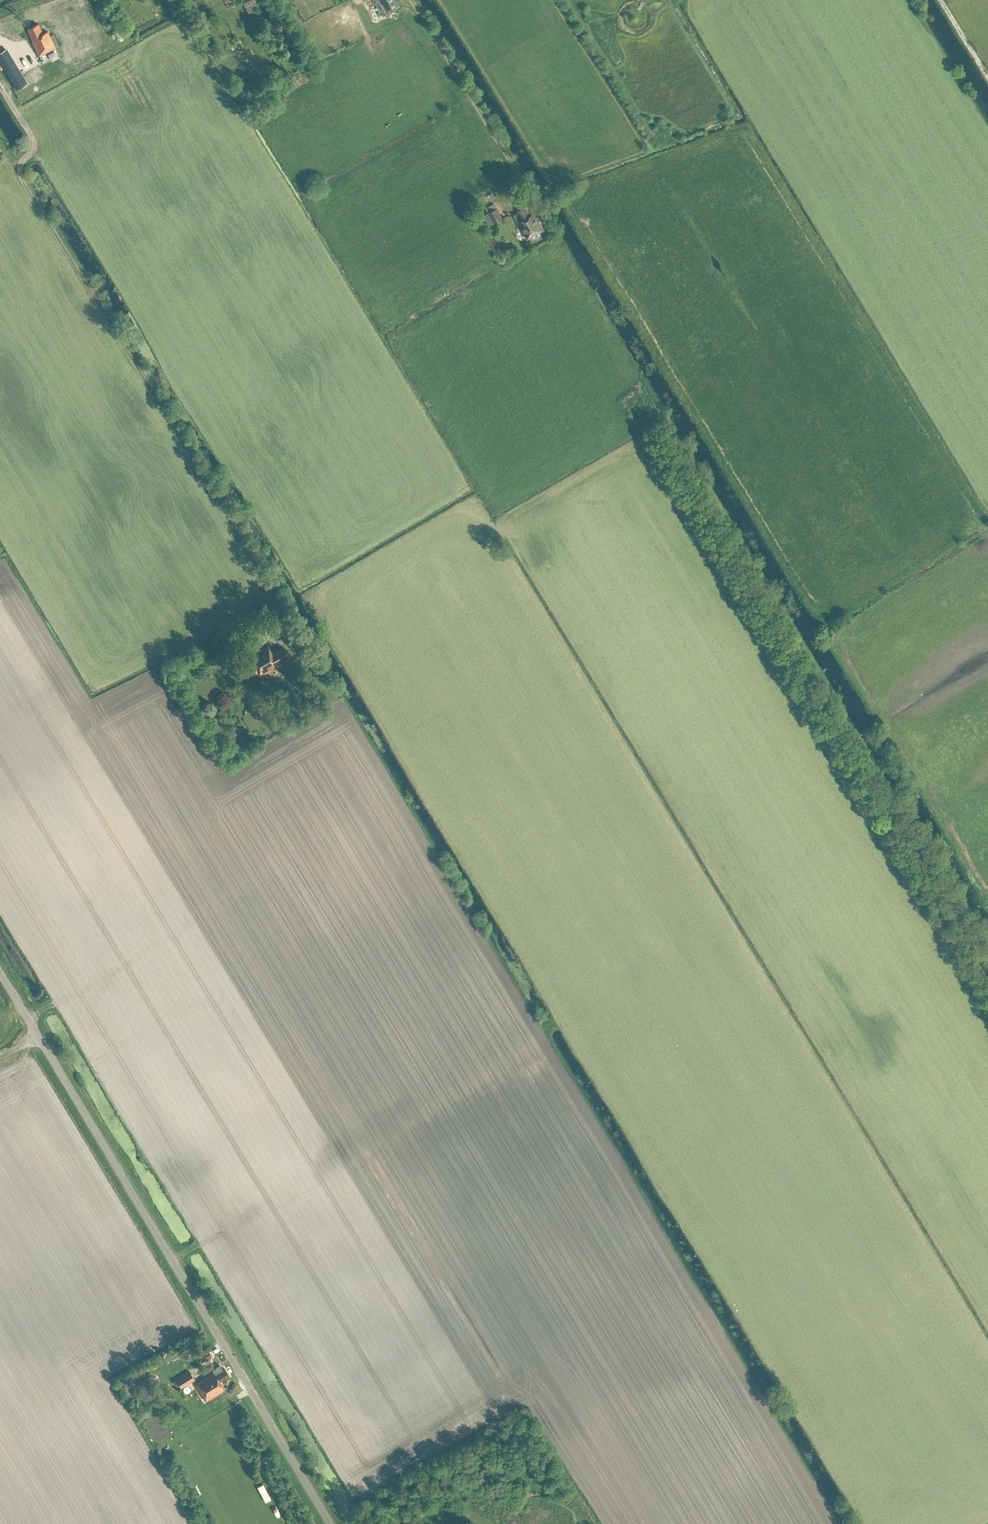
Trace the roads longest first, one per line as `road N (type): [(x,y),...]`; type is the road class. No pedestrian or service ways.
road 1 (unclassified): [(336,1523),(0,968)]

